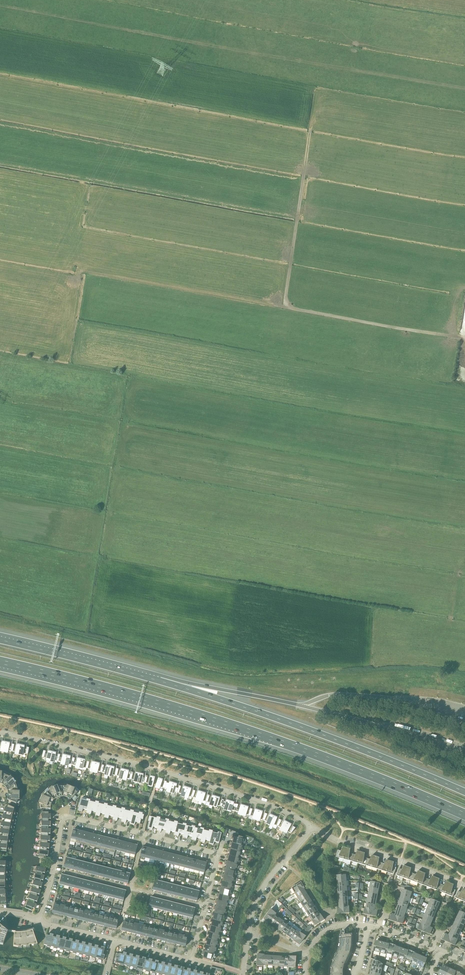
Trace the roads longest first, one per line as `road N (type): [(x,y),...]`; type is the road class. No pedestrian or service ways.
road 1 (motorway): [(0,662),(237,727),(464,815)]
road 2 (track): [(309,135),(288,308),(460,337)]
road 3 (residential): [(313,826),(218,788),(0,732)]
road 4 (motorway): [(464,791),(158,680)]
road 5 (residential): [(38,921),(62,818),(142,834)]
road 6 (residential): [(191,960),(217,859),(142,834)]
road 7 (motorway): [(158,680),(0,640)]
road 8 (residential): [(464,884),(313,826)]
road 9 (motorway): [(302,705),(158,680)]
road 10 (residential): [(249,933),(265,884),(313,826)]

